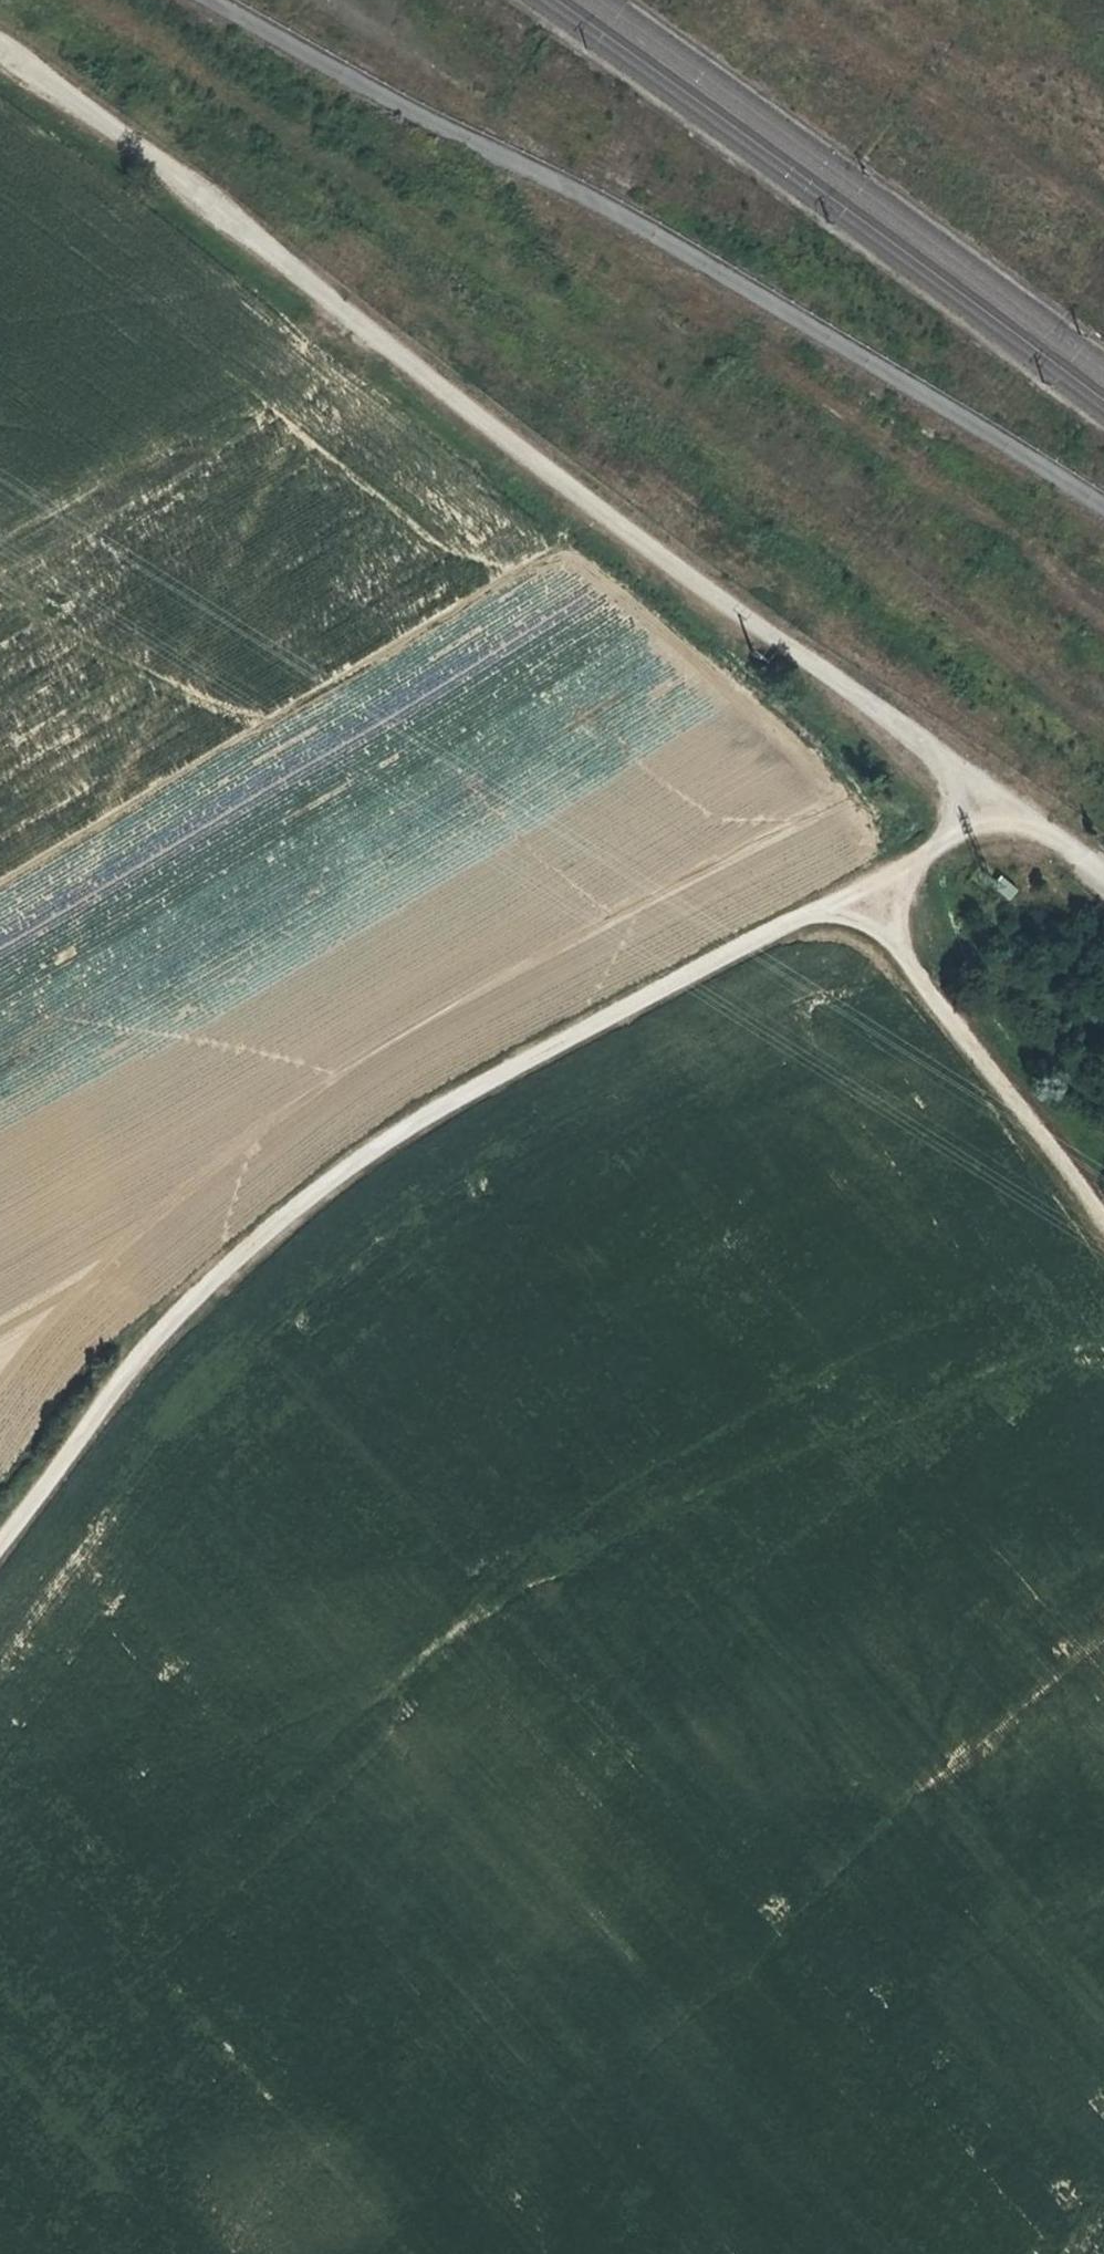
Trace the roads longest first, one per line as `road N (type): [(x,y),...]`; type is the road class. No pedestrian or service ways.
road 1 (unclassified): [(0,50),(281,253),(994,812)]
road 2 (unclassified): [(0,1534),(201,1293),(320,1182),(540,1045),(858,890),(994,812)]
road 3 (track): [(1103,1221),(858,890)]
road 4 (unclassified): [(994,812),(1103,875)]

